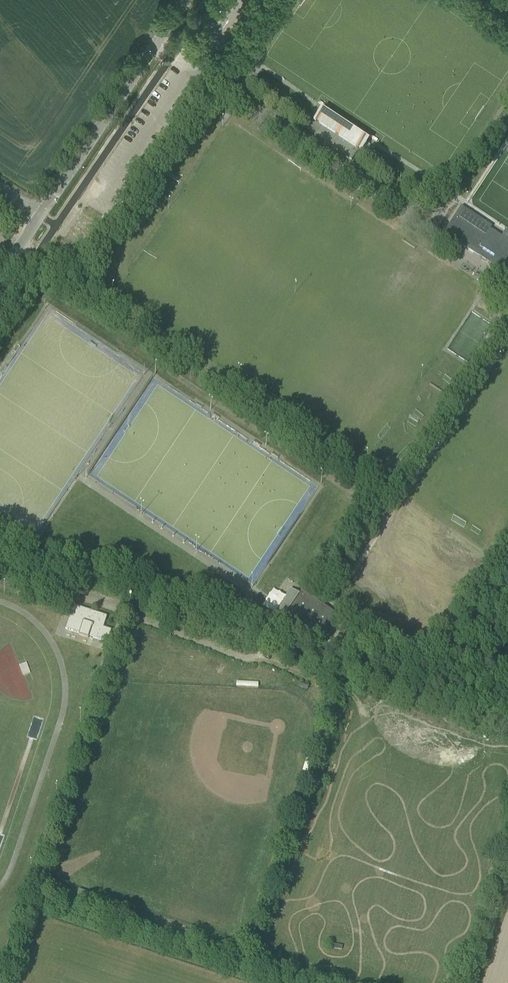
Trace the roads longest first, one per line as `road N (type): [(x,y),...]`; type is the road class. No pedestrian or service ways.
road 1 (secondary): [(39,215),(183,0)]

